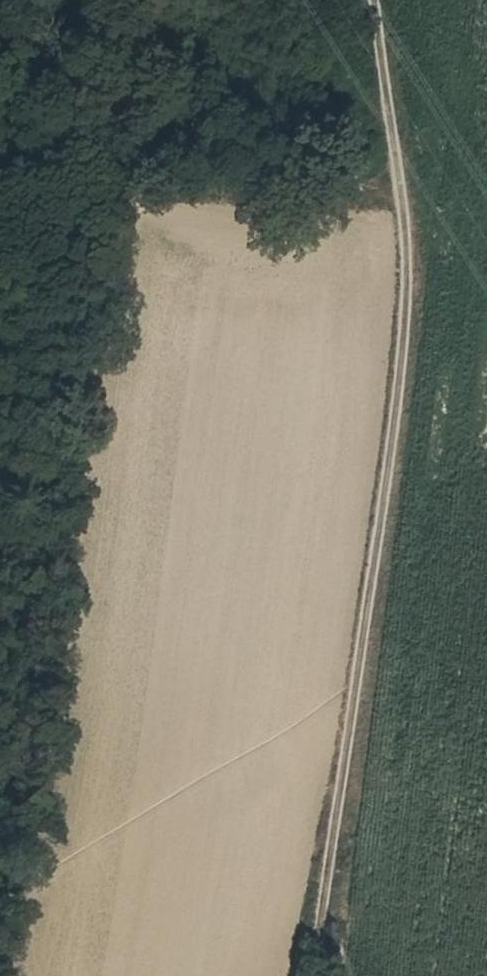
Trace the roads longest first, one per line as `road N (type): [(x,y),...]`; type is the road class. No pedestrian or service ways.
road 1 (track): [(303,975),(385,460),(400,284),(388,149),(361,0)]

